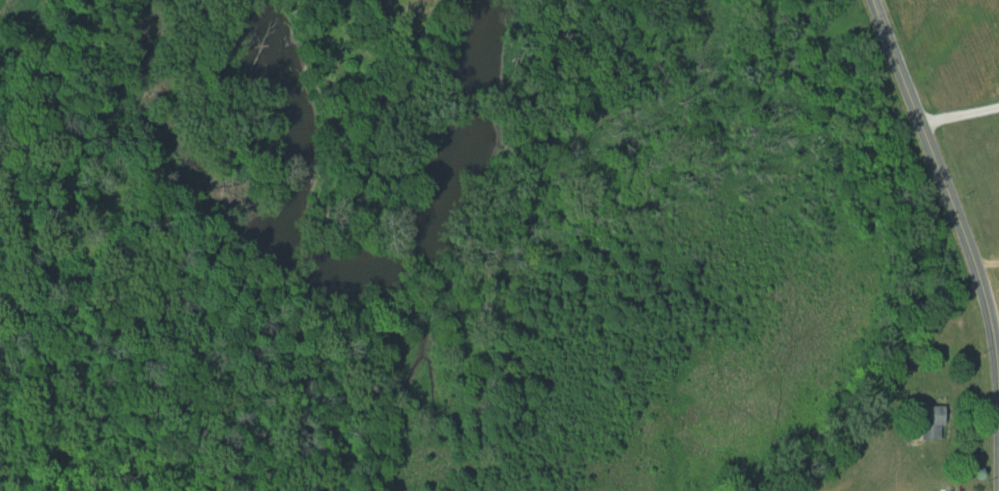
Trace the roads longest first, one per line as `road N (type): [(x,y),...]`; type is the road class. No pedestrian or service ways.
road 1 (tertiary): [(998,380),(982,281),(873,0)]

